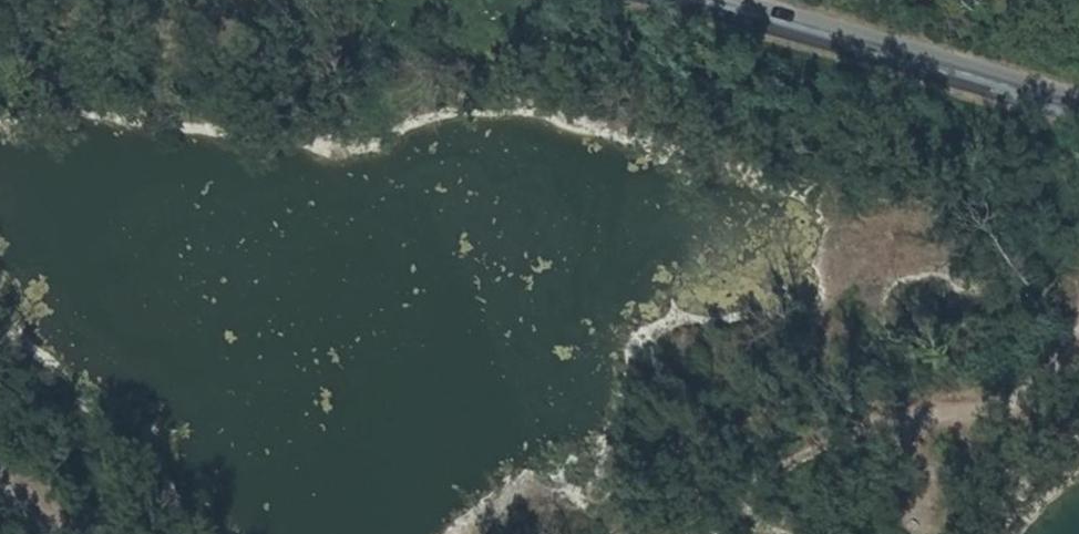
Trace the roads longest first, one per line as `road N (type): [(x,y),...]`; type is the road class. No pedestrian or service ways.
road 1 (tertiary): [(1078,108),(687,0)]

